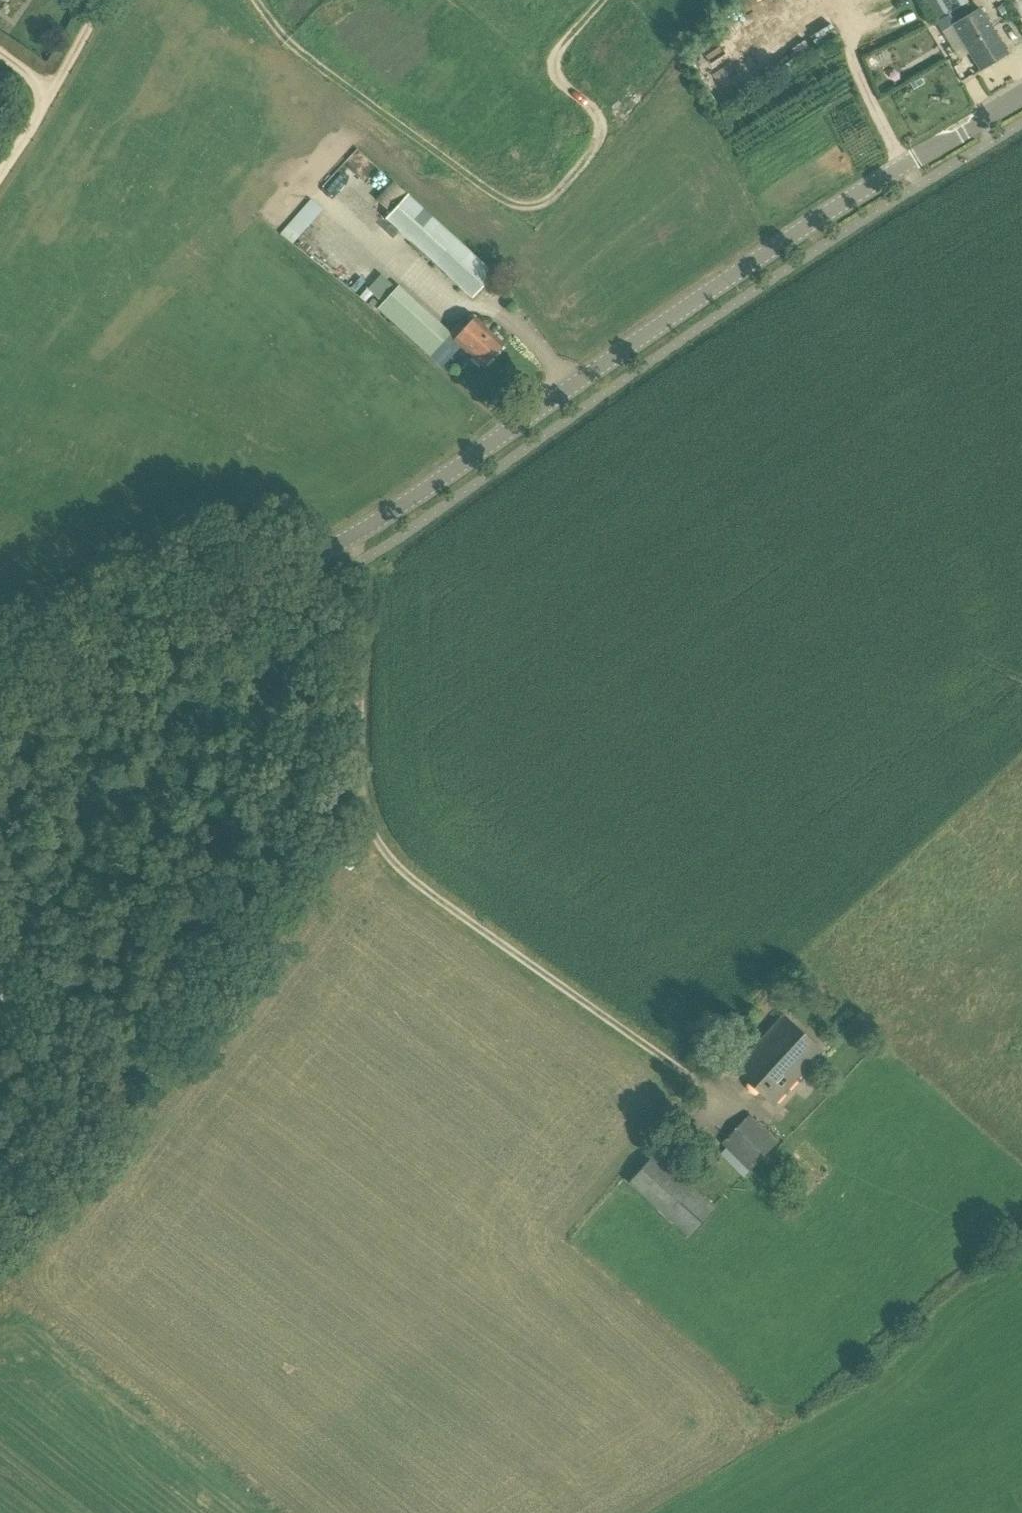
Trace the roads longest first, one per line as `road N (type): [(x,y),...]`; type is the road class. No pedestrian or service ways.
road 1 (tertiary): [(0,692),(355,538),(800,230),(1021,98)]
road 2 (track): [(721,1106),(381,849),(359,809),(352,762),(355,538)]
road 3 (track): [(604,0),(558,53),(562,73),(593,106),(600,139),(548,202),(508,203),(284,37),(259,0)]
road 4 (track): [(0,168),(102,0)]

